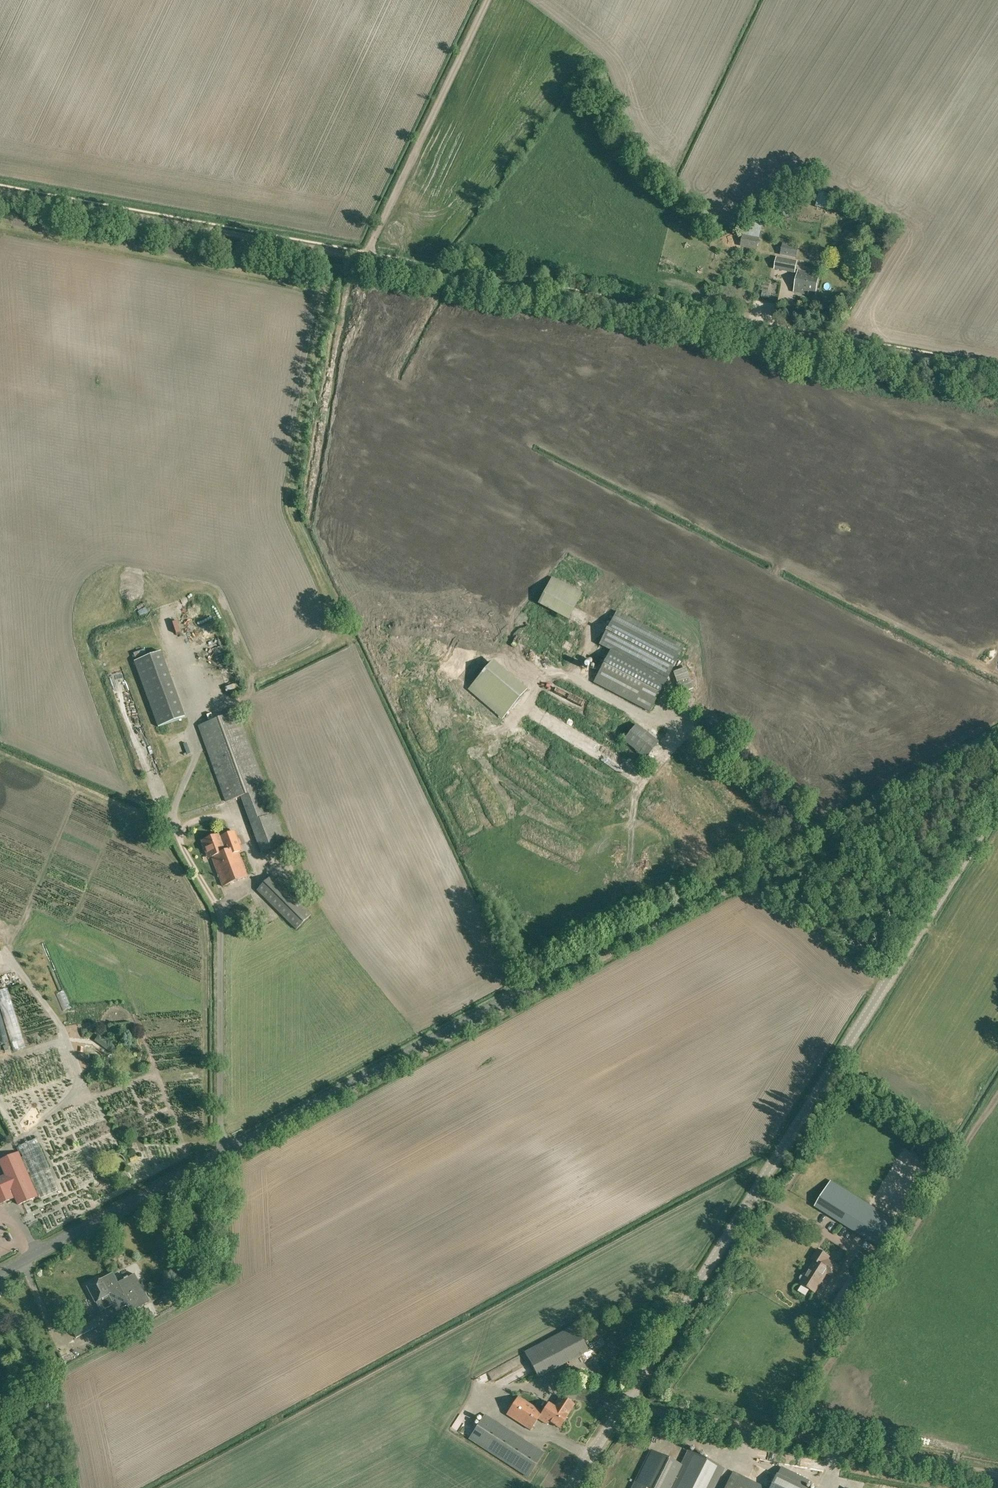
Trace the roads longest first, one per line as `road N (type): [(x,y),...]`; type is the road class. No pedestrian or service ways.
road 1 (tertiary): [(0,1270),(997,733)]
road 2 (unclassified): [(623,1404),(997,805)]
road 3 (track): [(365,258),(997,374)]
road 4 (unclassified): [(997,1473),(623,1404)]
road 5 (track): [(196,602),(202,528),(213,517),(282,501),(290,487),(324,291)]
road 6 (track): [(0,193),(365,258)]
road 7 (track): [(488,0),(368,252)]

